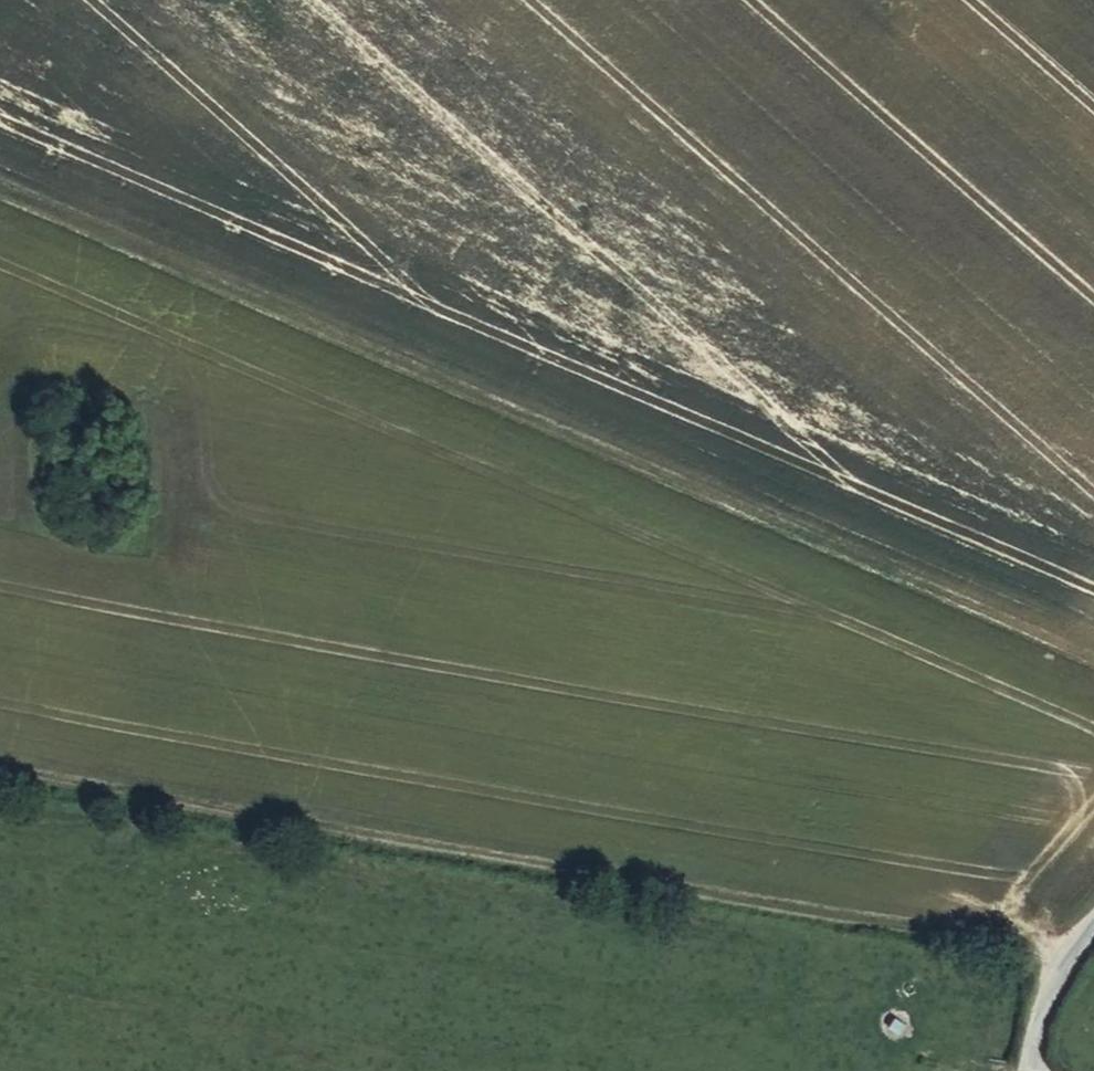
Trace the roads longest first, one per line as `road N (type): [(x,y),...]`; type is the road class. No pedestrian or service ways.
road 1 (unclassified): [(1024,1069),(1053,985),(1093,918)]

